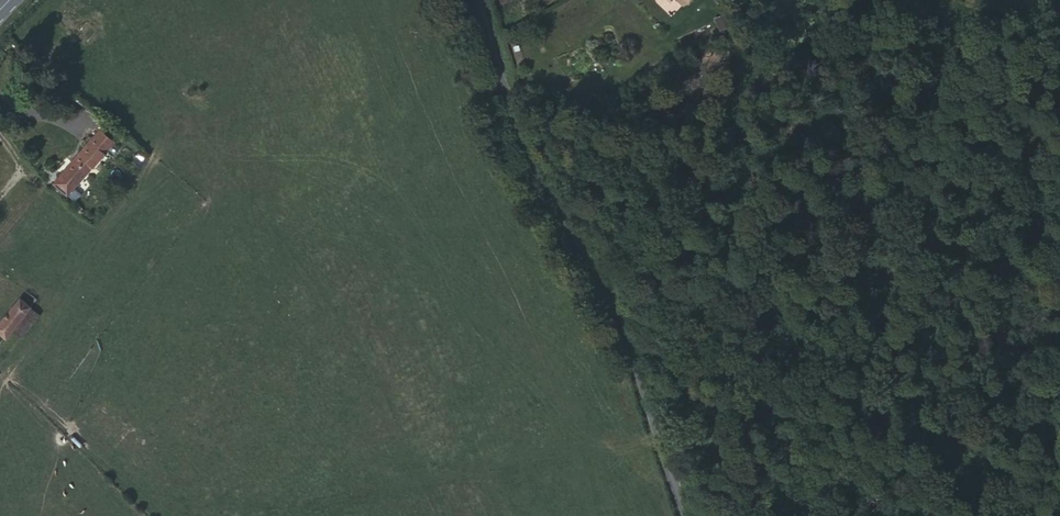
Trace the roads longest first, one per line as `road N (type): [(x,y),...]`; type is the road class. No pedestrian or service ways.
road 1 (unclassified): [(472,0),(509,119),(604,268),(687,515)]

